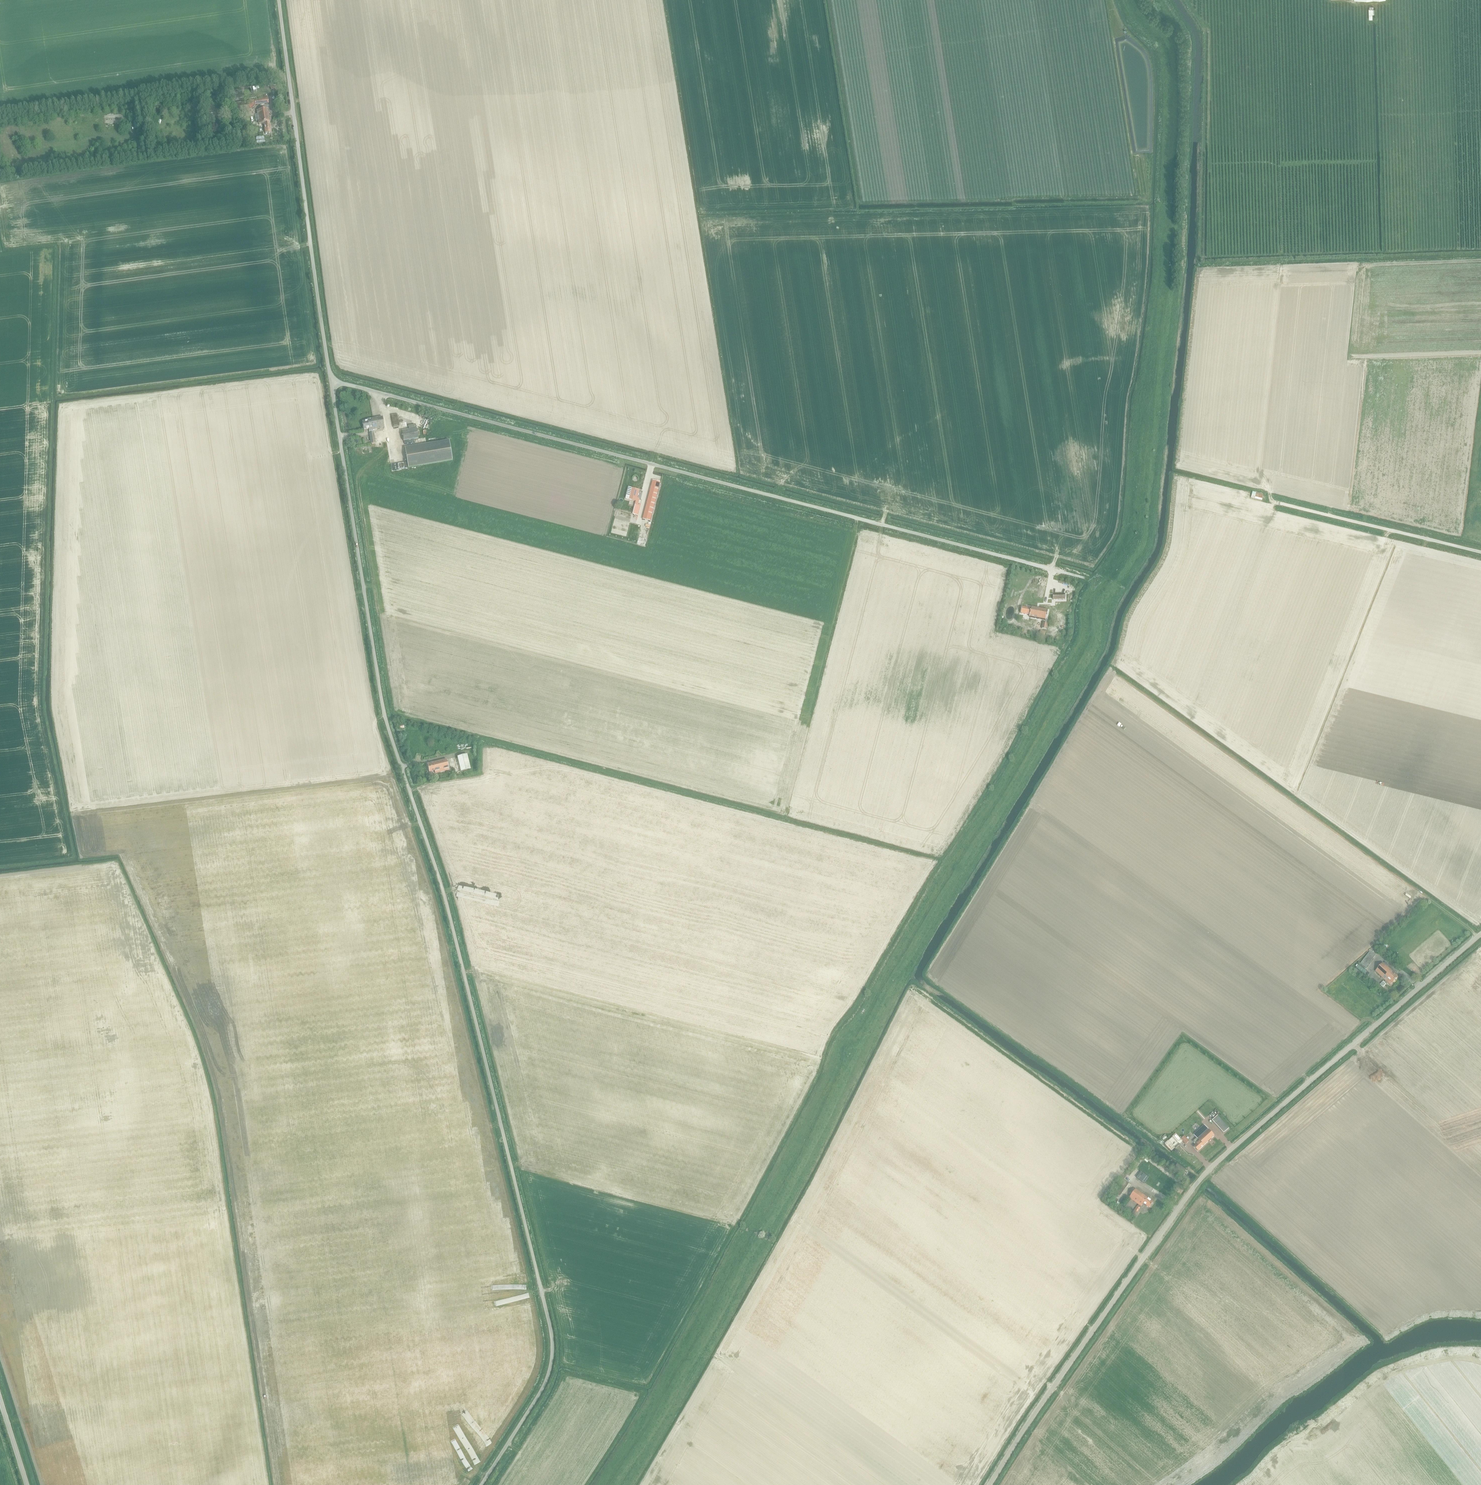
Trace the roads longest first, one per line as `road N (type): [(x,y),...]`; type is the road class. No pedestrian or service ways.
road 1 (unclassified): [(482,1484),(548,1383),(554,1335),(444,895),(387,727),(331,380)]
road 2 (unclassified): [(1090,579),(331,380)]
road 3 (unclassified): [(989,1484),(1211,1167),(1480,933)]
road 4 (unclassified): [(331,380),(279,0)]
road 5 (unclassified): [(1480,553),(1271,501)]

